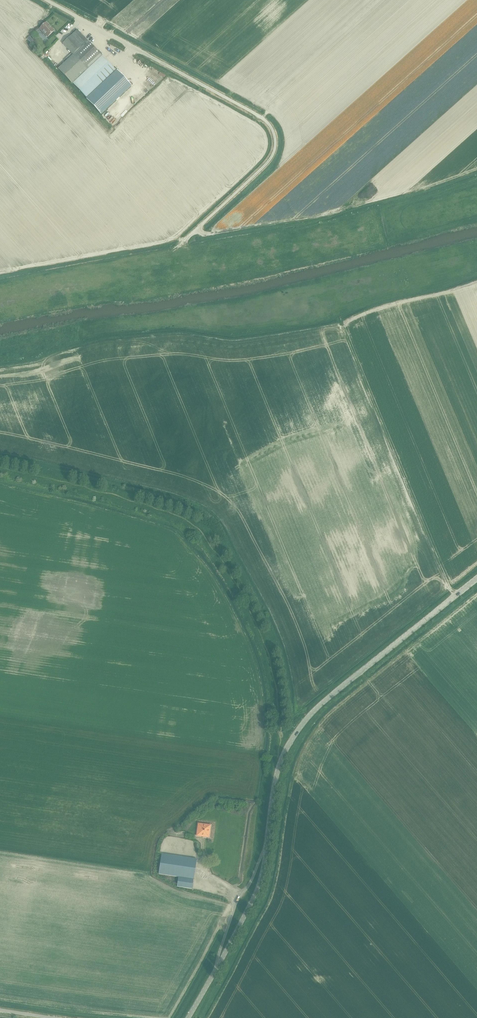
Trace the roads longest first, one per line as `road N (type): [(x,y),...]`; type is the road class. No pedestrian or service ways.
road 1 (unclassified): [(189,235),(269,161),(275,142),(268,123),(48,0)]
road 2 (tertiary): [(266,850),(280,762),(303,724),(476,577)]
road 3 (tertiary): [(216,968),(255,897),(266,850)]
road 4 (unclassified): [(216,968),(266,850)]

